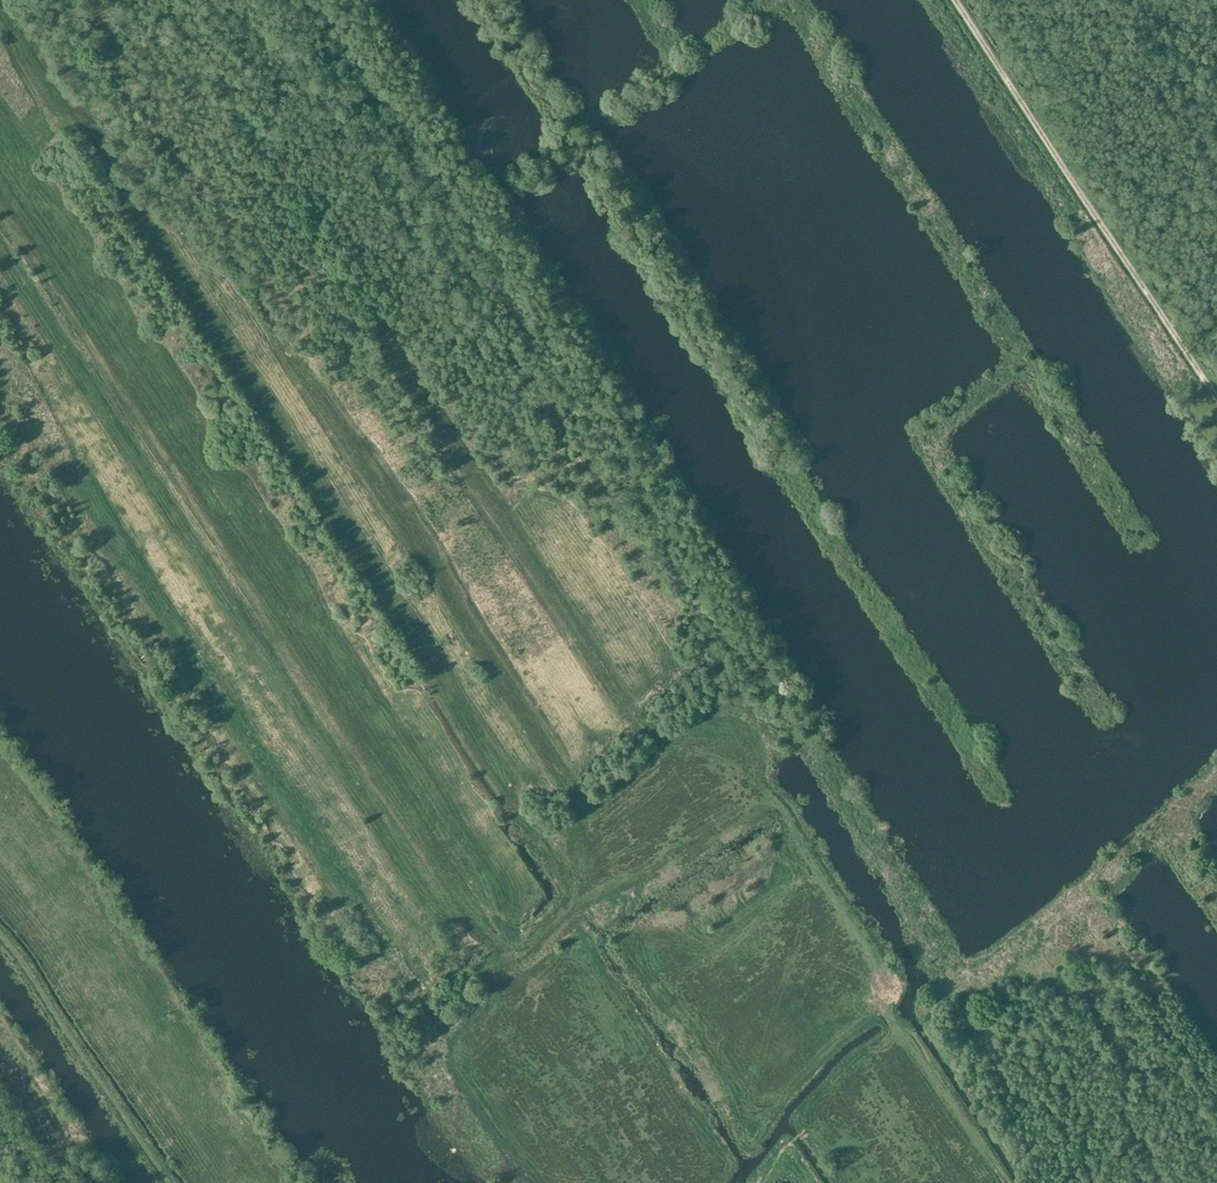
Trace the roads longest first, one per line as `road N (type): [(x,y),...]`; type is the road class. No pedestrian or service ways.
road 1 (track): [(1216,396),(959,0)]

